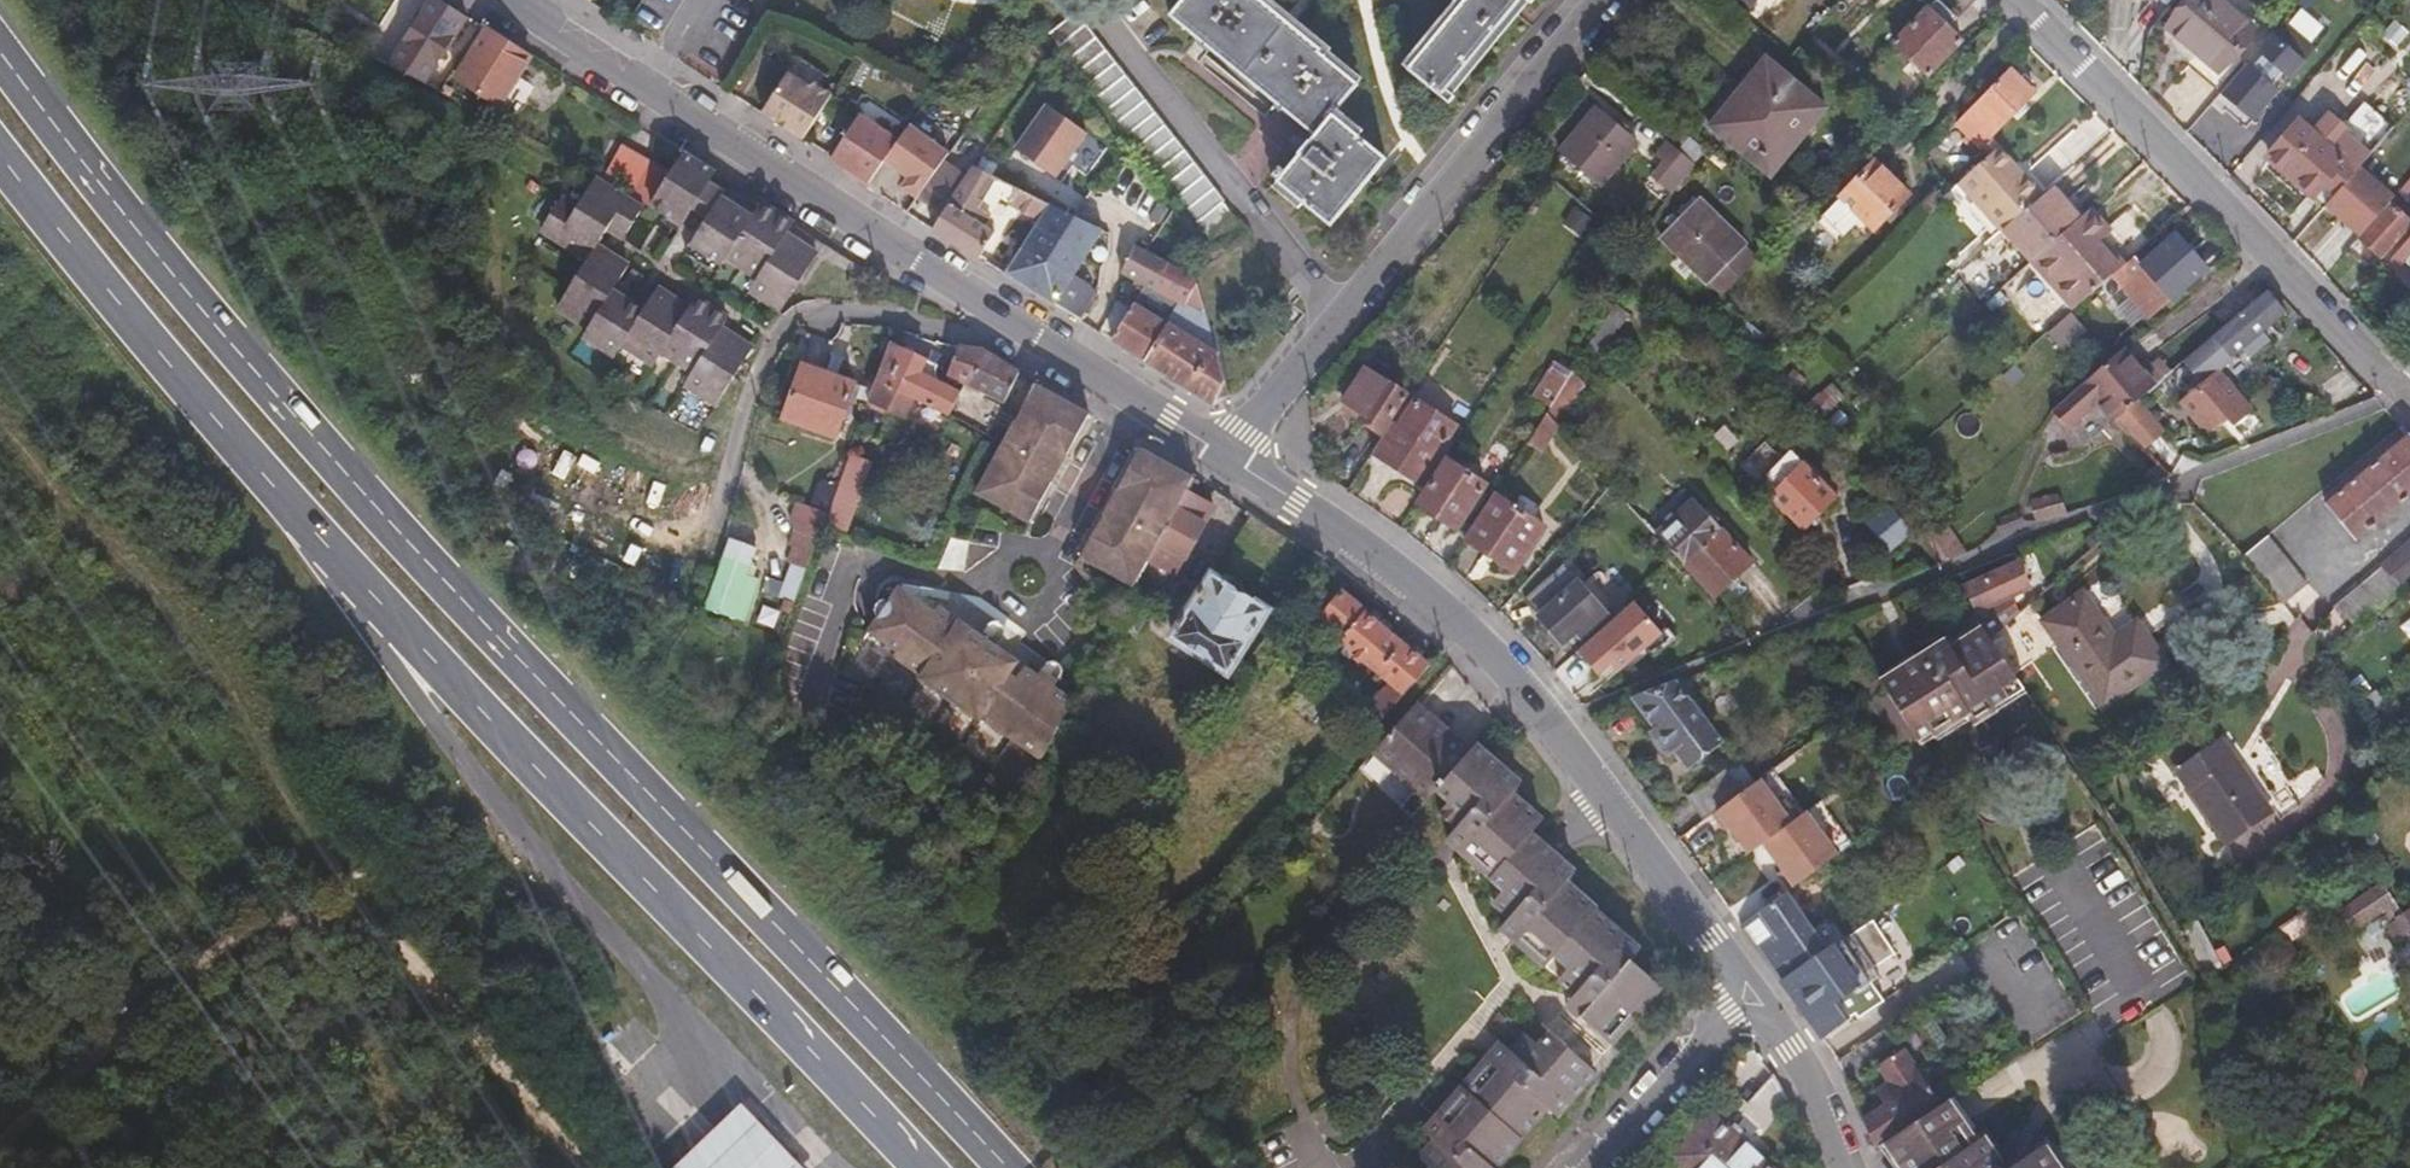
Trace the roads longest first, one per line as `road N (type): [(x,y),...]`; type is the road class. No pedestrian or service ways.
road 1 (primary): [(1005,1167),(311,436),(80,162),(0,54)]
road 2 (primary): [(0,157),(185,386),(396,623),(924,1167)]
road 3 (tertiary): [(1229,455),(1369,547),(1474,633),(1557,730),(1750,990)]
road 4 (residential): [(660,649),(711,542),(751,380),(802,307),(830,304),(955,327),(1020,319)]
road 5 (residential): [(1602,0),(1229,455)]
road 6 (residential): [(2404,391),(2006,0)]
road 7 (residential): [(1146,401),(1033,599),(859,553),(815,681)]
road 8 (tertiary): [(646,88),(1020,319)]
road 9 (track): [(593,1167),(382,922),(338,906),(286,907)]
road 10 (track): [(0,1142),(179,974),(286,907)]
road 11 (residential): [(1750,990),(1583,1167)]
road 12 (track): [(286,907),(318,860),(465,767)]
road 13 (tertiary): [(1843,1167),(1791,1049),(1750,990)]
road 14 (tertiary): [(520,0),(646,88)]
road 15 (tertiary): [(1020,319),(1146,401)]

